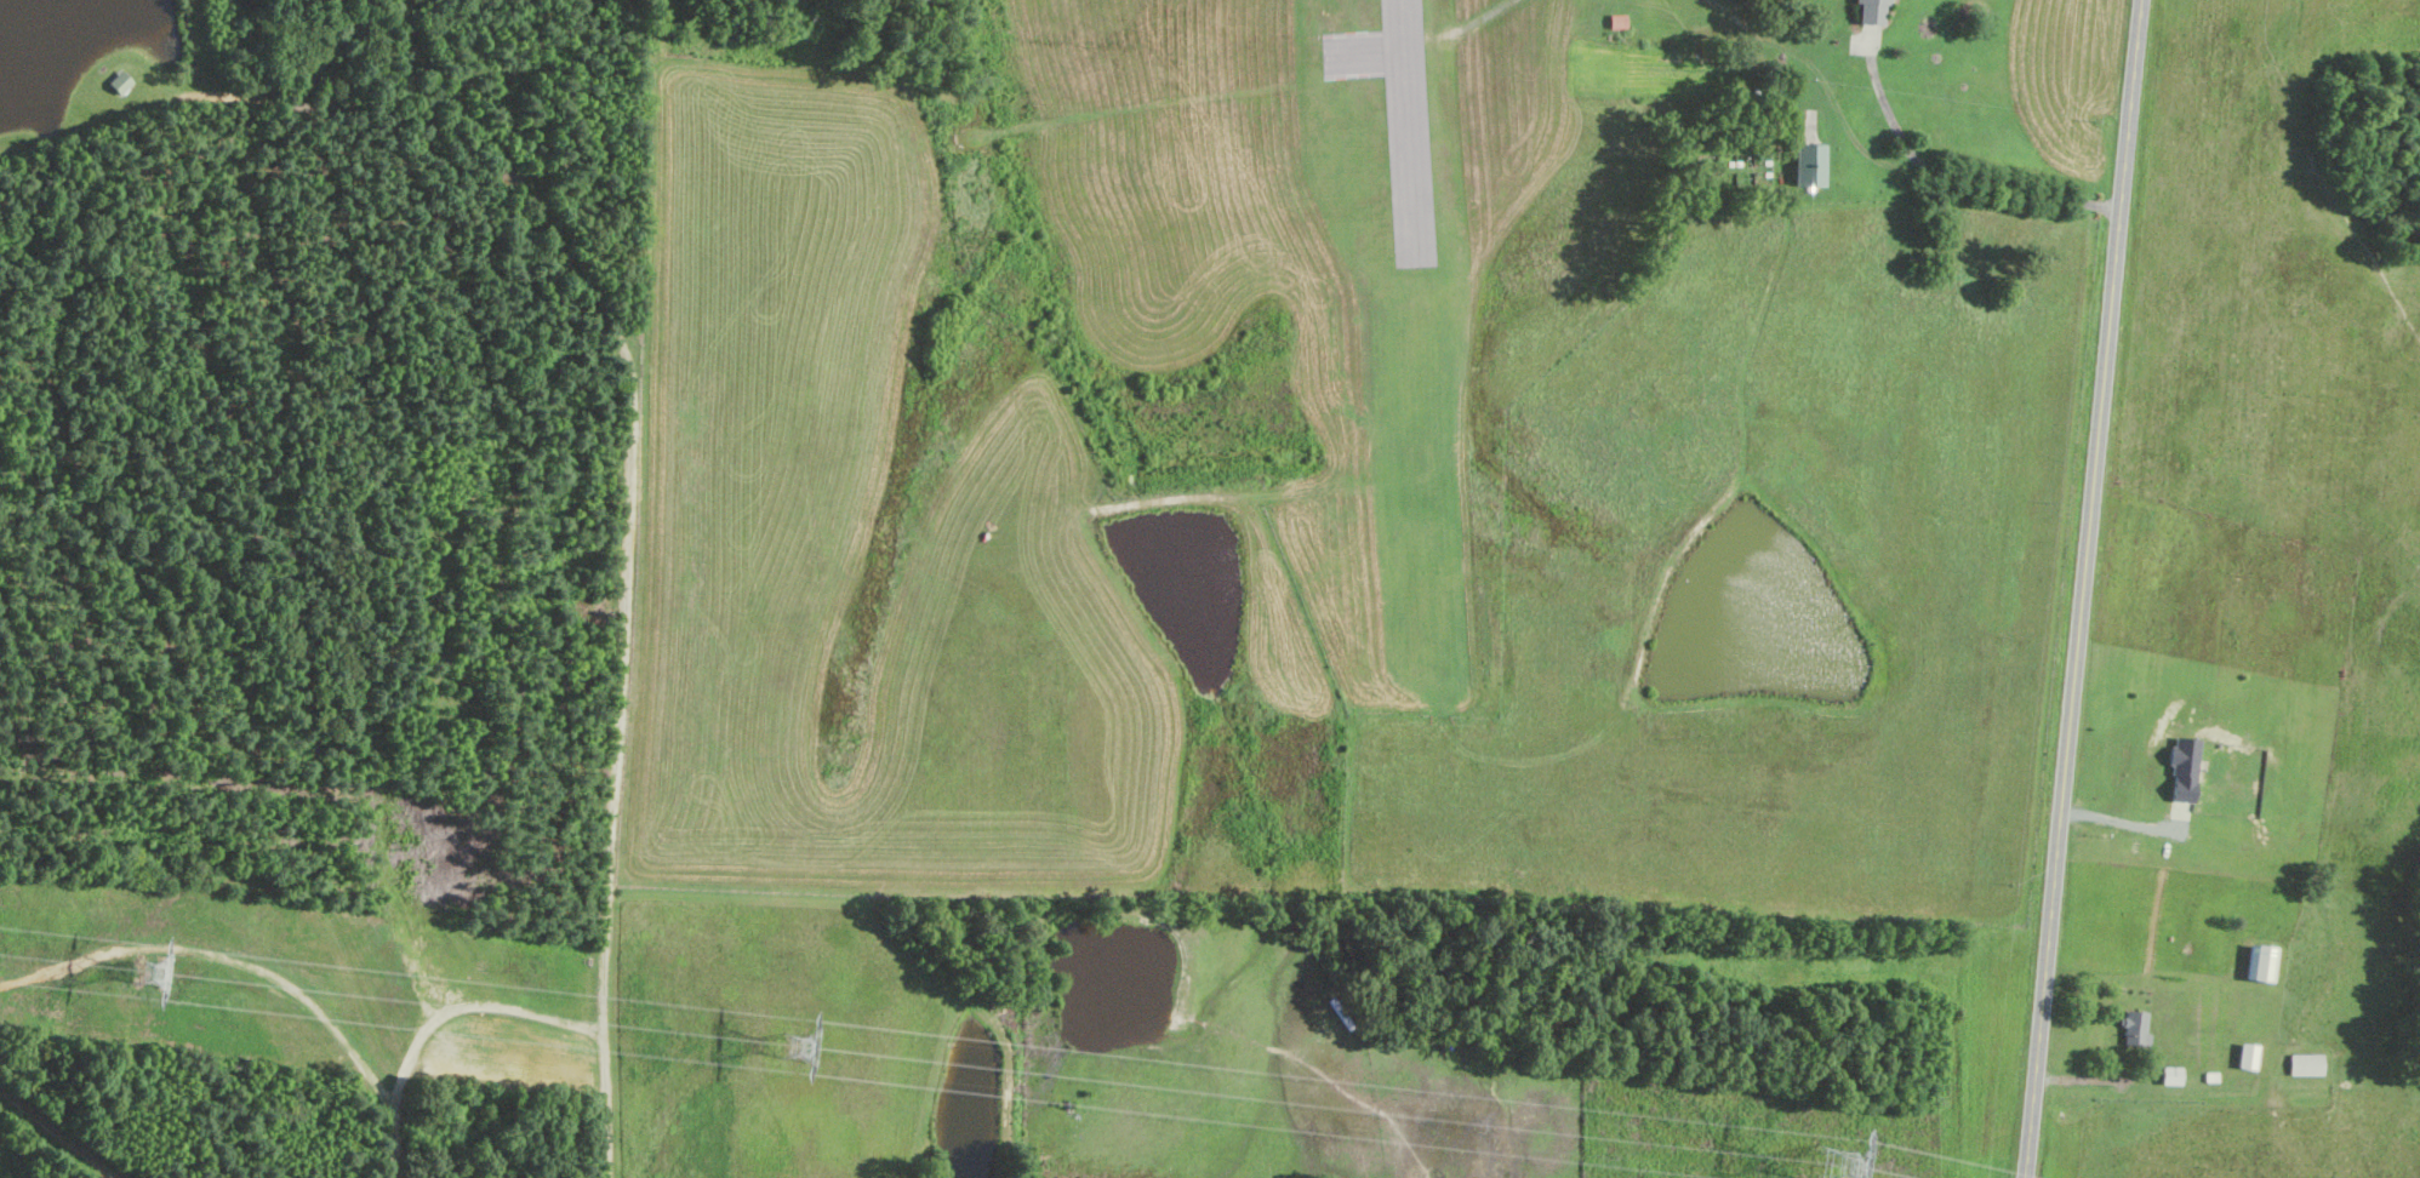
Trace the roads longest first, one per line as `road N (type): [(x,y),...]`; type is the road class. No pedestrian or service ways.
road 1 (secondary): [(2025,1177),(2140,0)]

